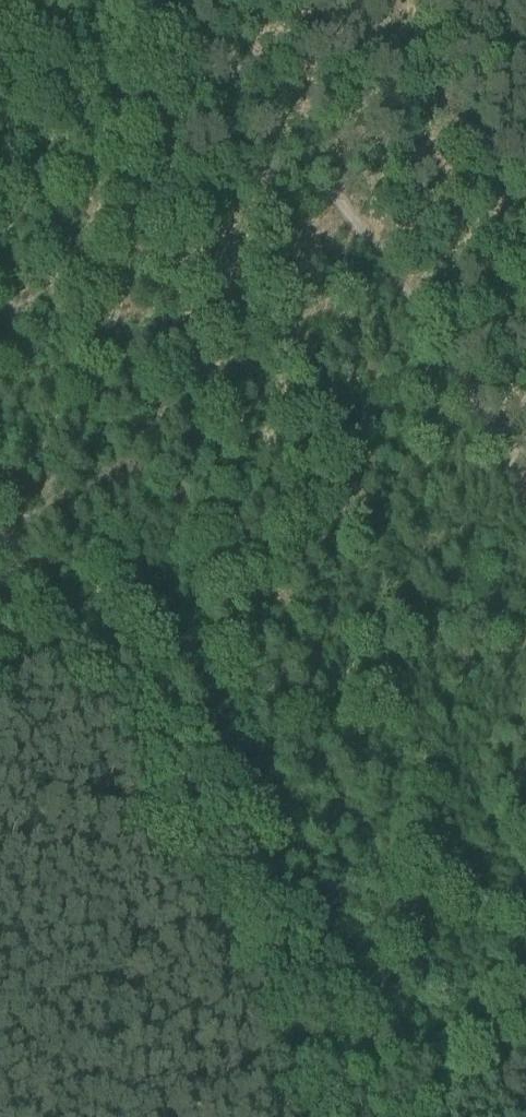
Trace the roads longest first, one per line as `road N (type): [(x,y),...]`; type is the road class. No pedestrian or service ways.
road 1 (track): [(525,489),(371,237),(273,124),(146,0)]
road 2 (track): [(525,1061),(420,1116)]

